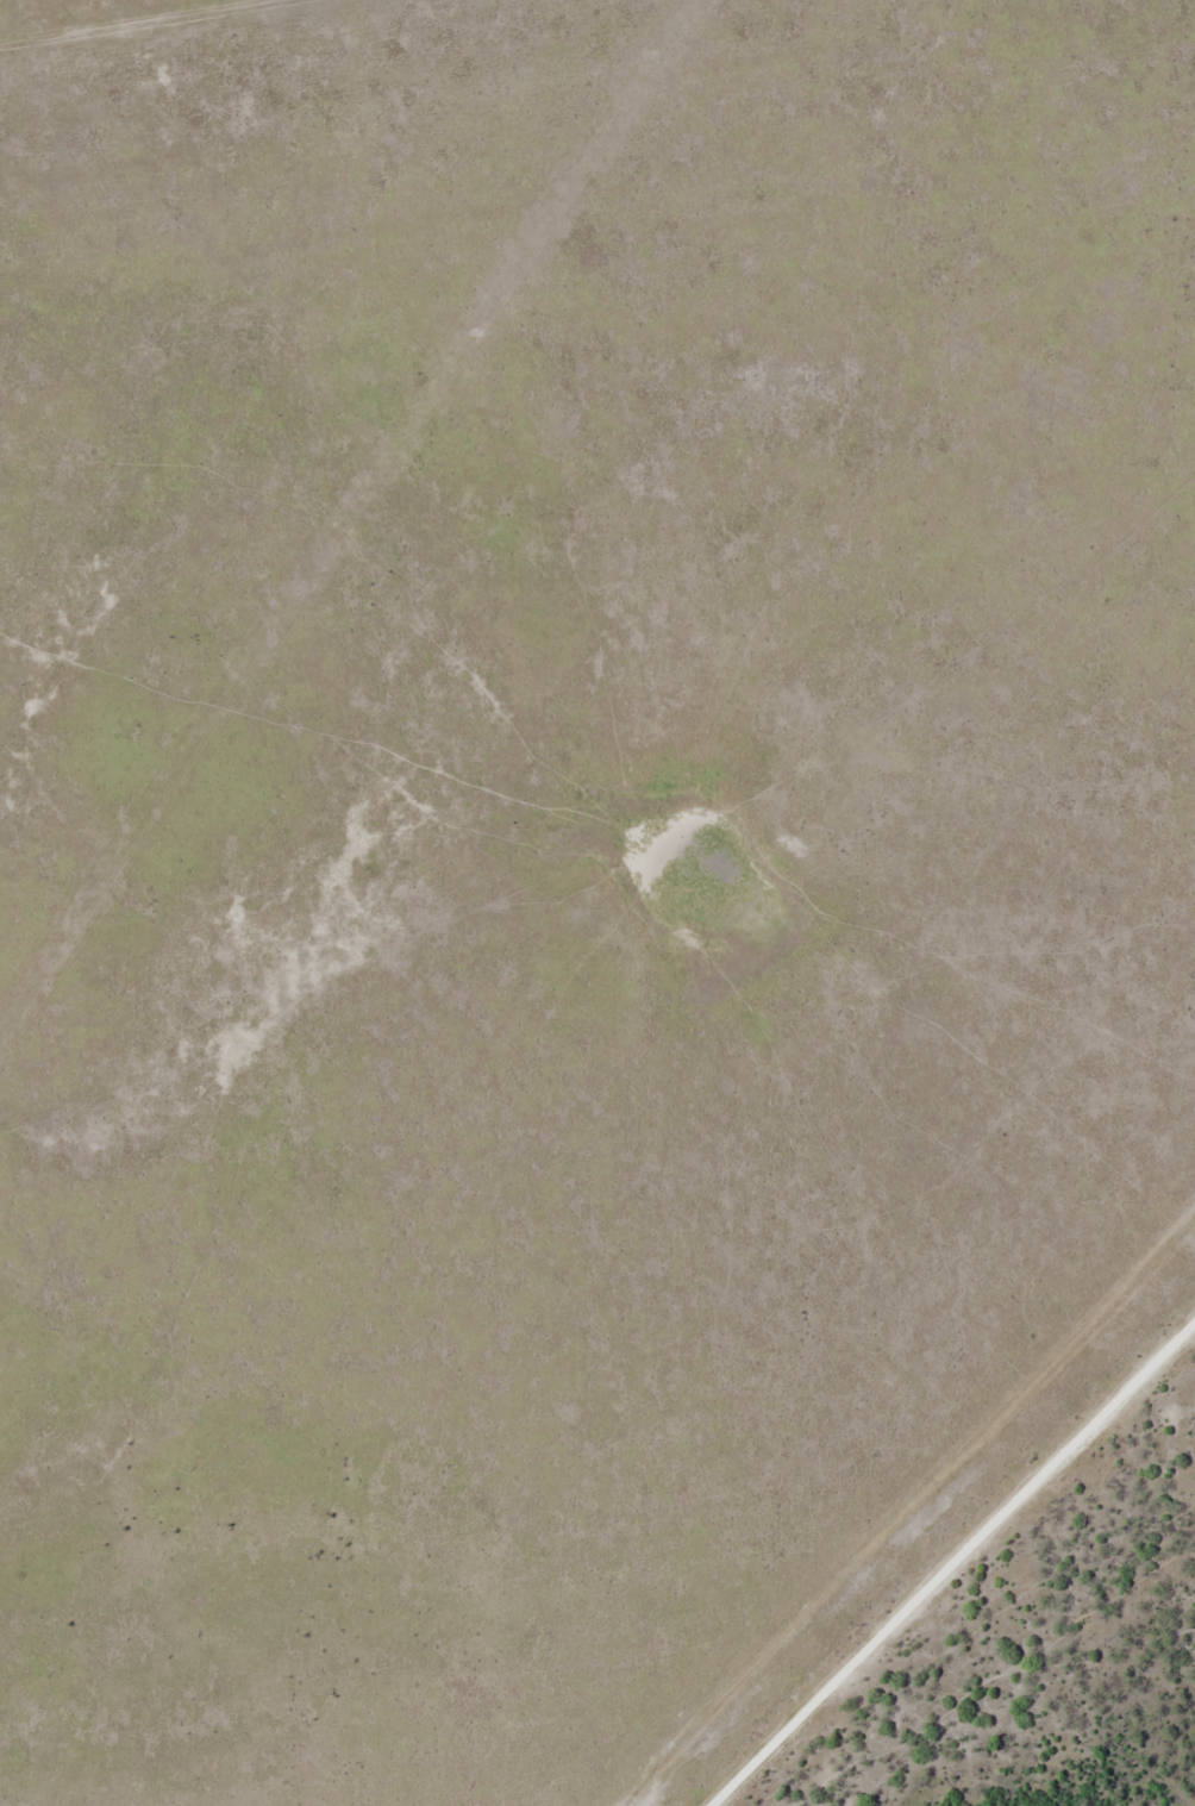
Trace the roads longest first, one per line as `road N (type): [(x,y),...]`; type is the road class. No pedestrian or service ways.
road 1 (residential): [(1194,1314),(717,1805)]

